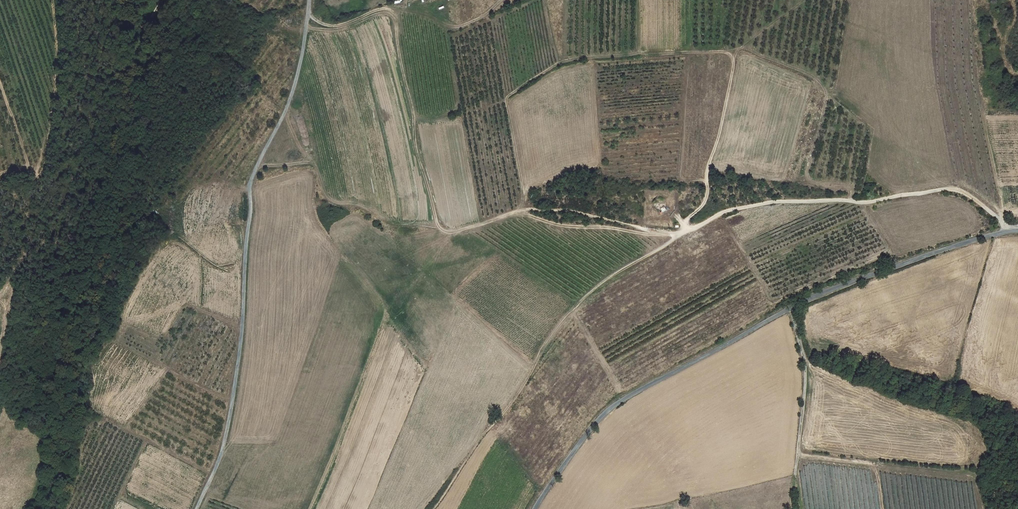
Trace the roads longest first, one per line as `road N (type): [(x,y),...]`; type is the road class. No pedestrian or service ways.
road 1 (track): [(434,508),(549,337),(596,286),(723,212),(945,190),(970,196),(1007,230)]
road 2 (unclassified): [(535,508),(589,432),(627,397),(788,308),(897,265),(1017,230)]
road 3 (track): [(308,12),(335,26),(394,12),(415,144),(440,228),(455,232),(517,211),(561,210),(680,234)]
road 4 (unclassified): [(309,0),(291,96),(249,185),(236,377),(220,458),(195,508)]
road 5 (track): [(805,0),(736,55),(704,204),(680,234)]
road 6 (track): [(52,0),(56,98),(18,268)]
road 7 (track): [(793,508),(805,364),(788,308)]

